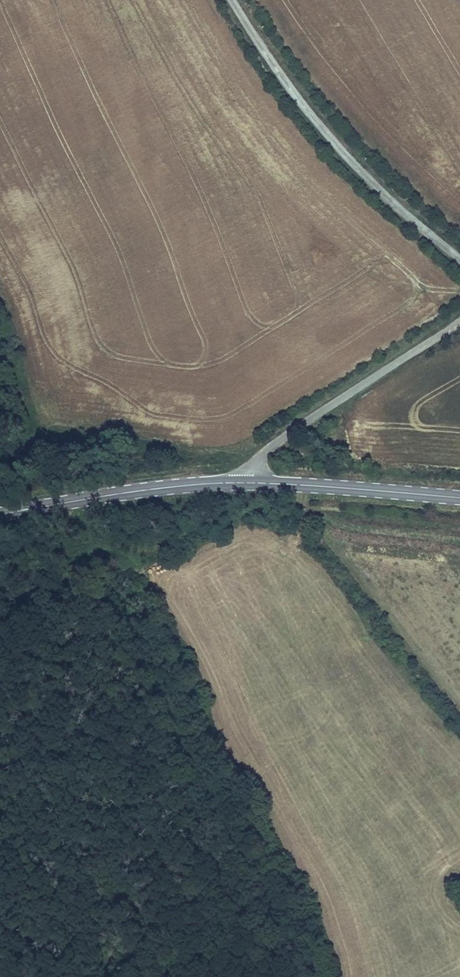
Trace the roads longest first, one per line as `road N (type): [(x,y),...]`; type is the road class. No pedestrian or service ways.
road 1 (unclassified): [(232,0),(355,166),(459,259)]
road 2 (unclassified): [(459,323),(279,441),(252,484)]
road 3 (primary): [(0,516),(252,484)]
road 4 (primary): [(252,484),(459,498)]

